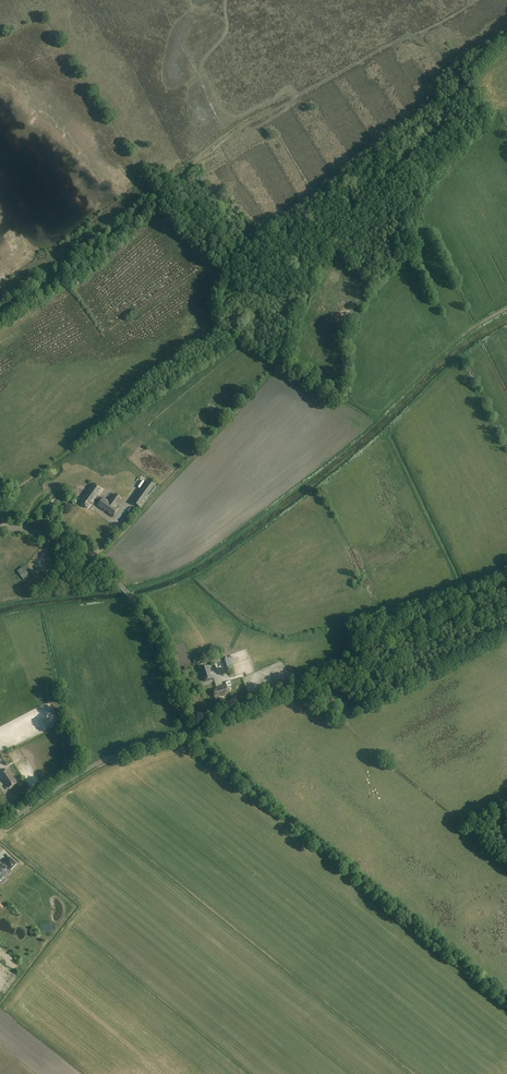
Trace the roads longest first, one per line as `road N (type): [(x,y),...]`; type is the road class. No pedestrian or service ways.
road 1 (unclassified): [(189,732),(365,656),(506,583)]
road 2 (unclassified): [(0,528),(49,538),(122,586),(159,638),(189,732)]
road 3 (track): [(415,37),(246,125),(170,185)]
road 4 (track): [(506,311),(472,329),(380,416),(283,359)]
road 5 (track): [(170,185),(254,269),(311,274),(284,360)]
road 6 (unclassified): [(0,827),(87,769),(189,732)]
road 7 (track): [(0,311),(170,185)]

